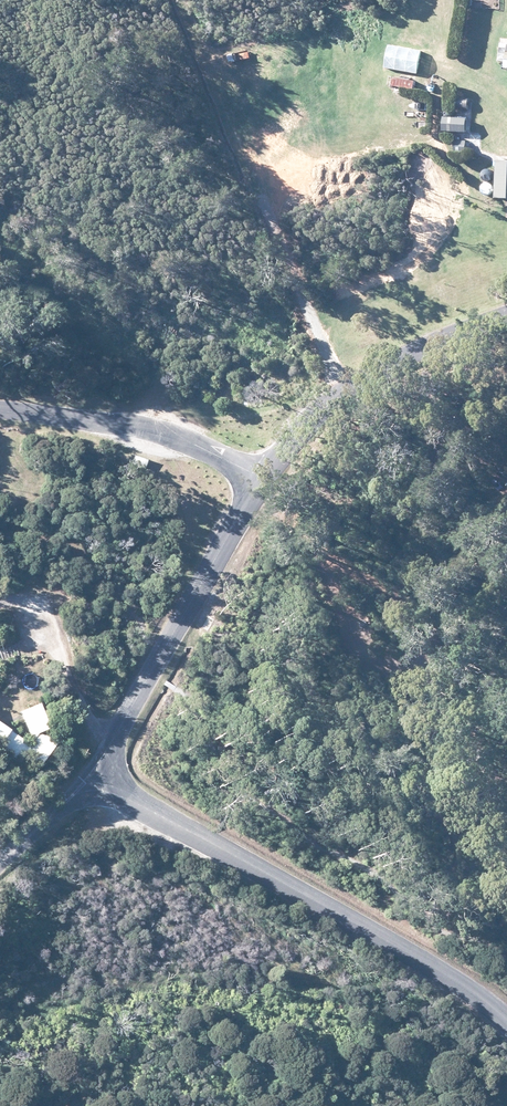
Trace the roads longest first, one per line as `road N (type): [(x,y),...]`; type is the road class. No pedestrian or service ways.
road 1 (tertiary): [(506,1023),(361,925),(139,801),(115,778),(117,749)]
road 2 (unclassified): [(268,478),(127,711),(117,749)]
road 3 (unclassified): [(506,313),(399,355),(308,422),(268,478)]
road 4 (unclassified): [(268,478),(186,436),(0,410)]
road 5 (unclassified): [(117,749),(0,866)]

